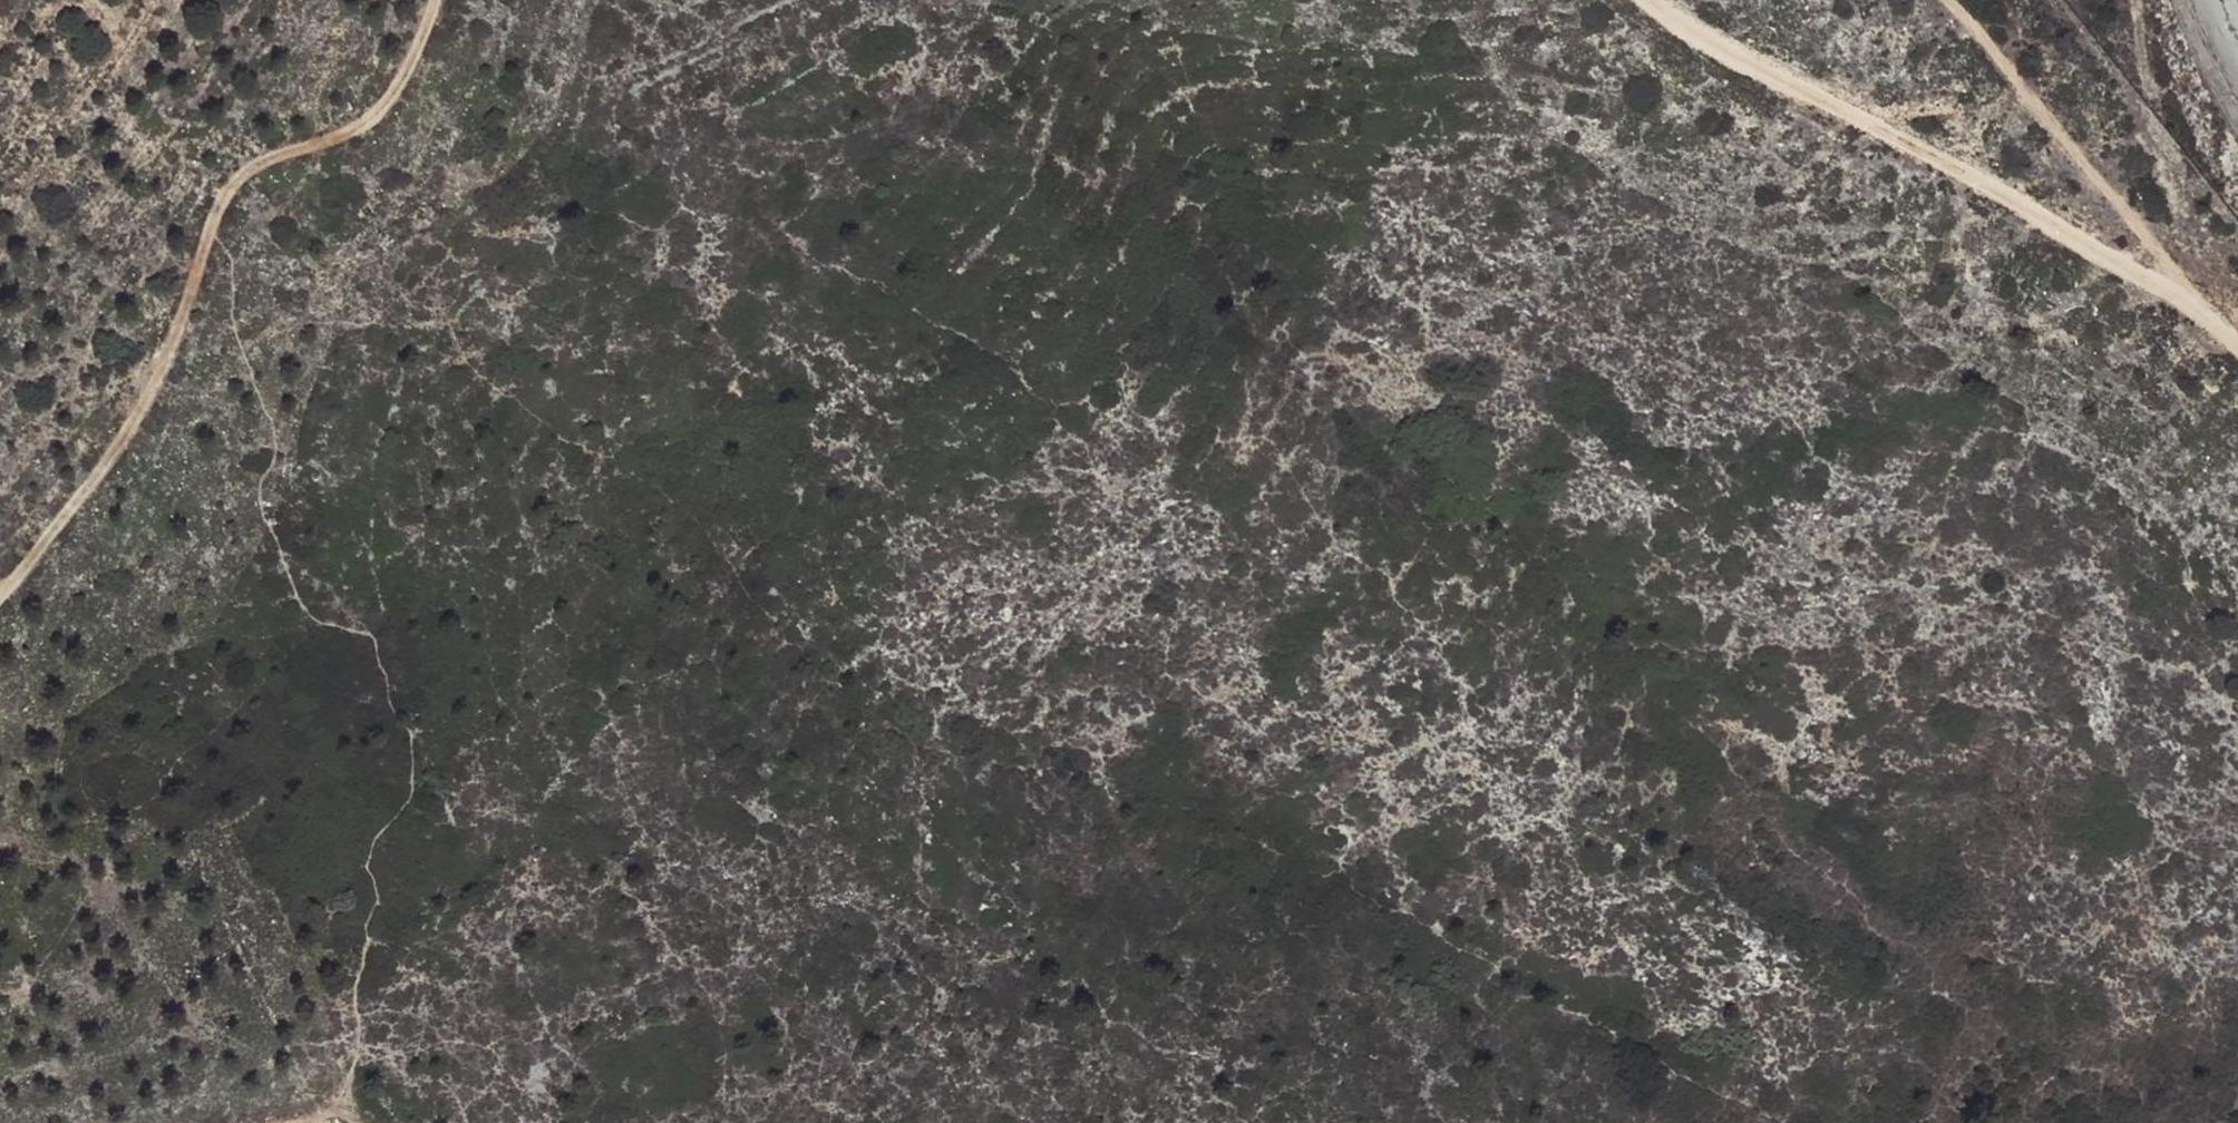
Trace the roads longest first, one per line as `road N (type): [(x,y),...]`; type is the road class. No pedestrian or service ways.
road 1 (track): [(435,0),(388,94),(339,134),(236,174),(209,218),(191,298),(137,410),(0,589)]
road 2 (track): [(1654,0),(1709,39),(1862,112),(2104,265),(2200,313)]
road 3 (track): [(2200,313),(2133,214),(1945,0)]

